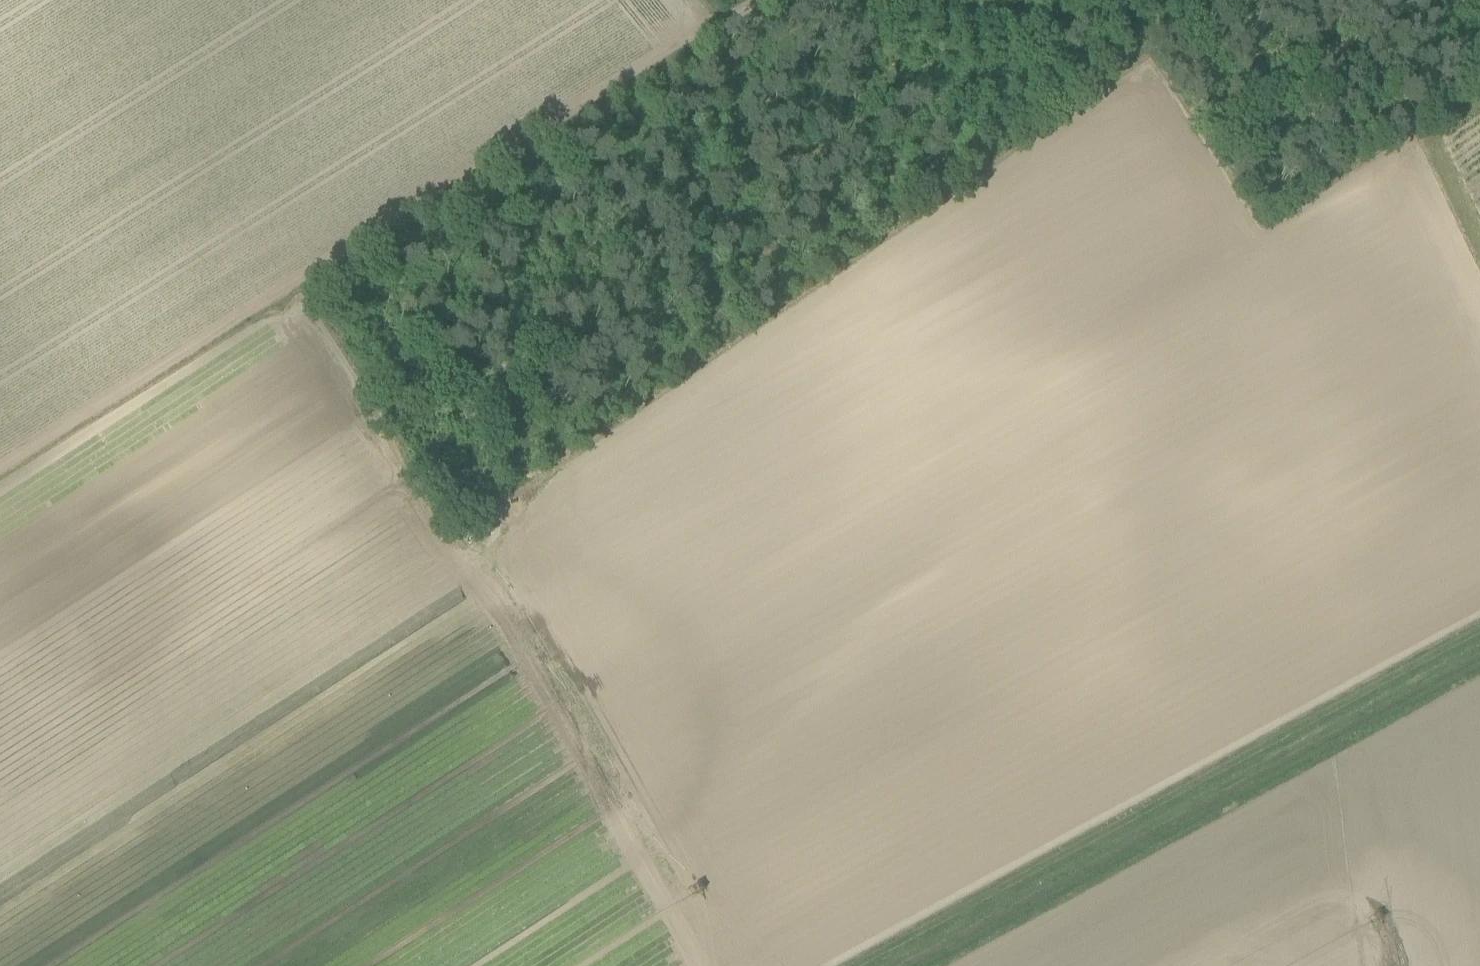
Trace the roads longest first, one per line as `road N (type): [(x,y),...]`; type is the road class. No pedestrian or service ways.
road 1 (track): [(752,0),(0,467)]
road 2 (track): [(881,965),(1479,646)]

